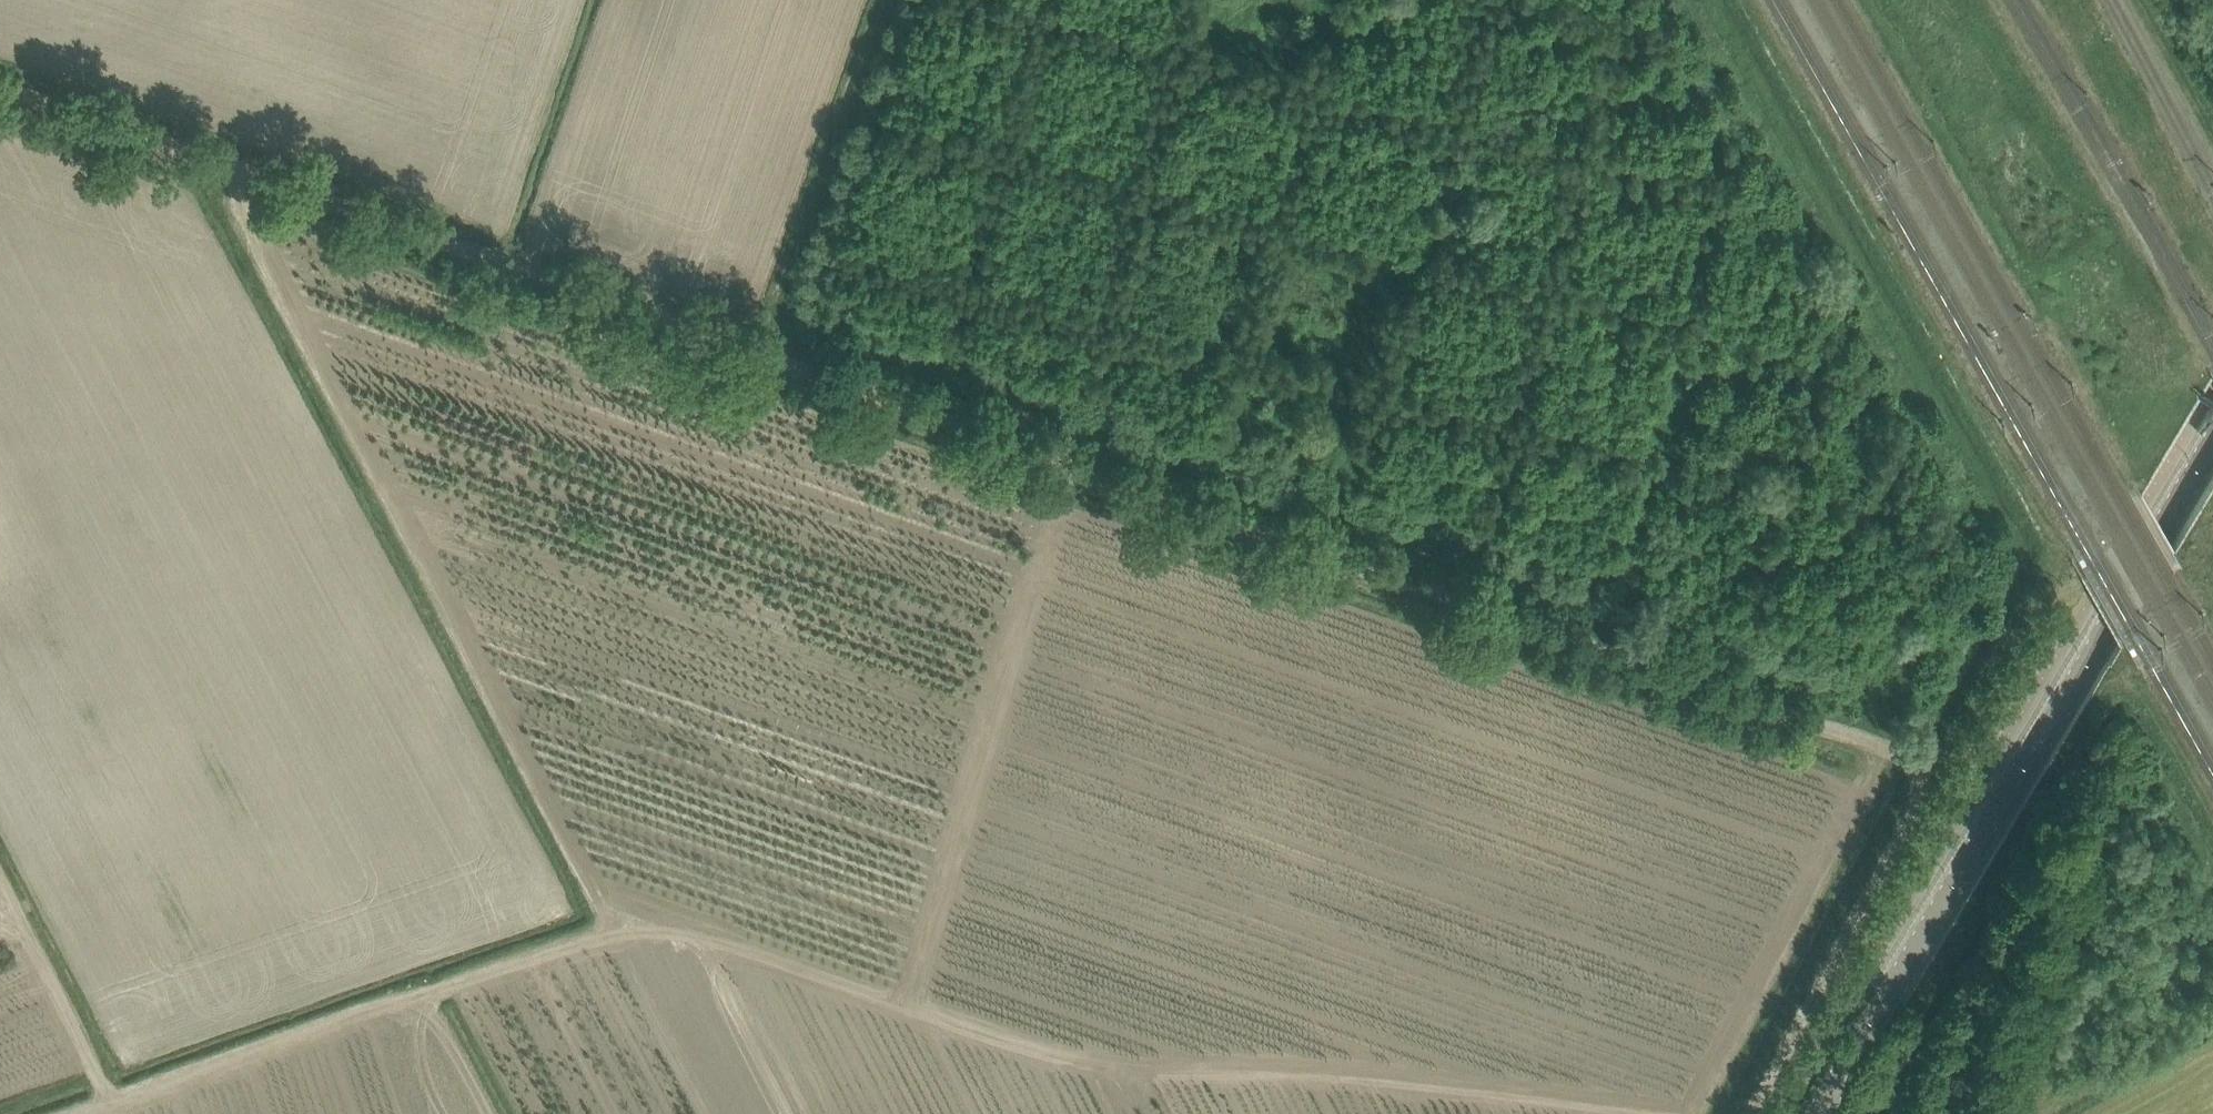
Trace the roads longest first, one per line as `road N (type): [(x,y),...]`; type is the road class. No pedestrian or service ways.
road 1 (track): [(0,85),(1877,753),(1885,767)]
road 2 (tertiary): [(1820,1113),(2212,456)]

